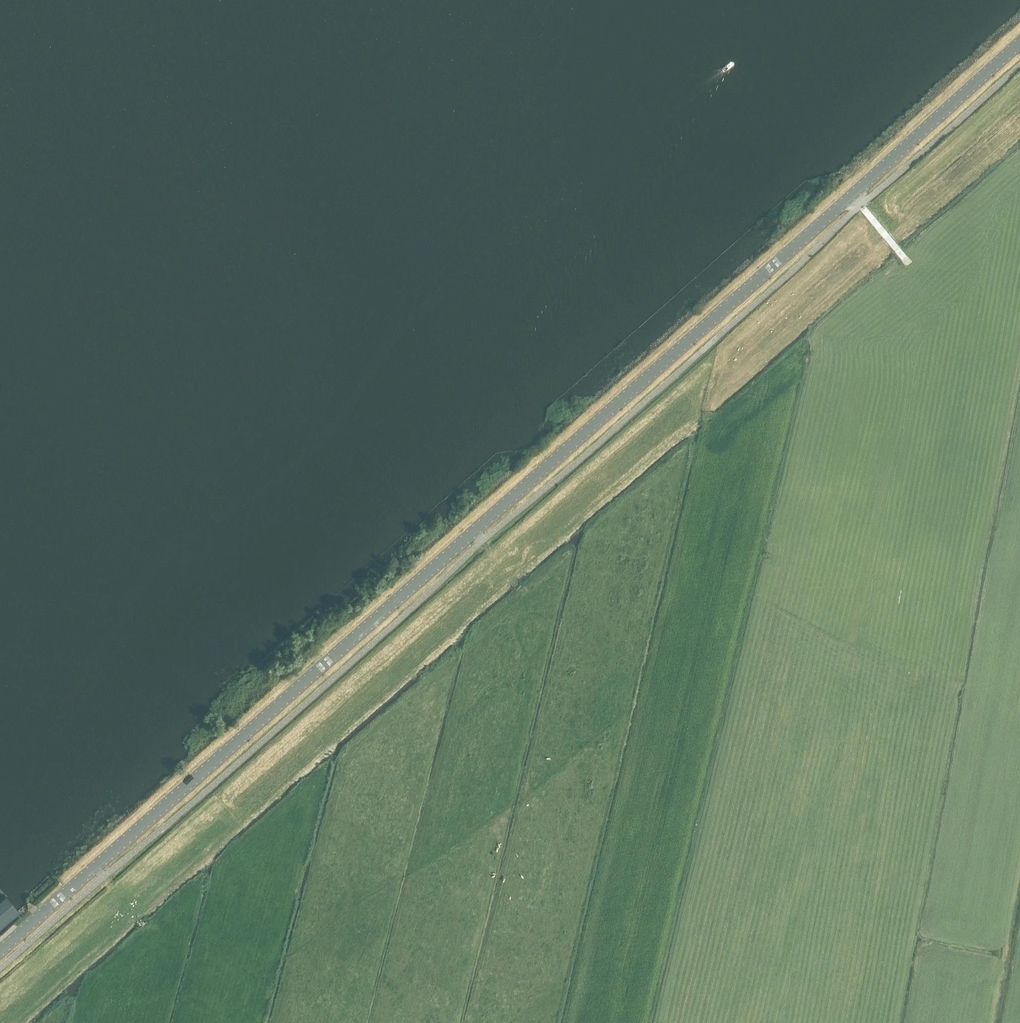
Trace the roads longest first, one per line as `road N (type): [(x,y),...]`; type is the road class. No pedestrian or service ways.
road 1 (secondary): [(0,950),(1019,43)]

